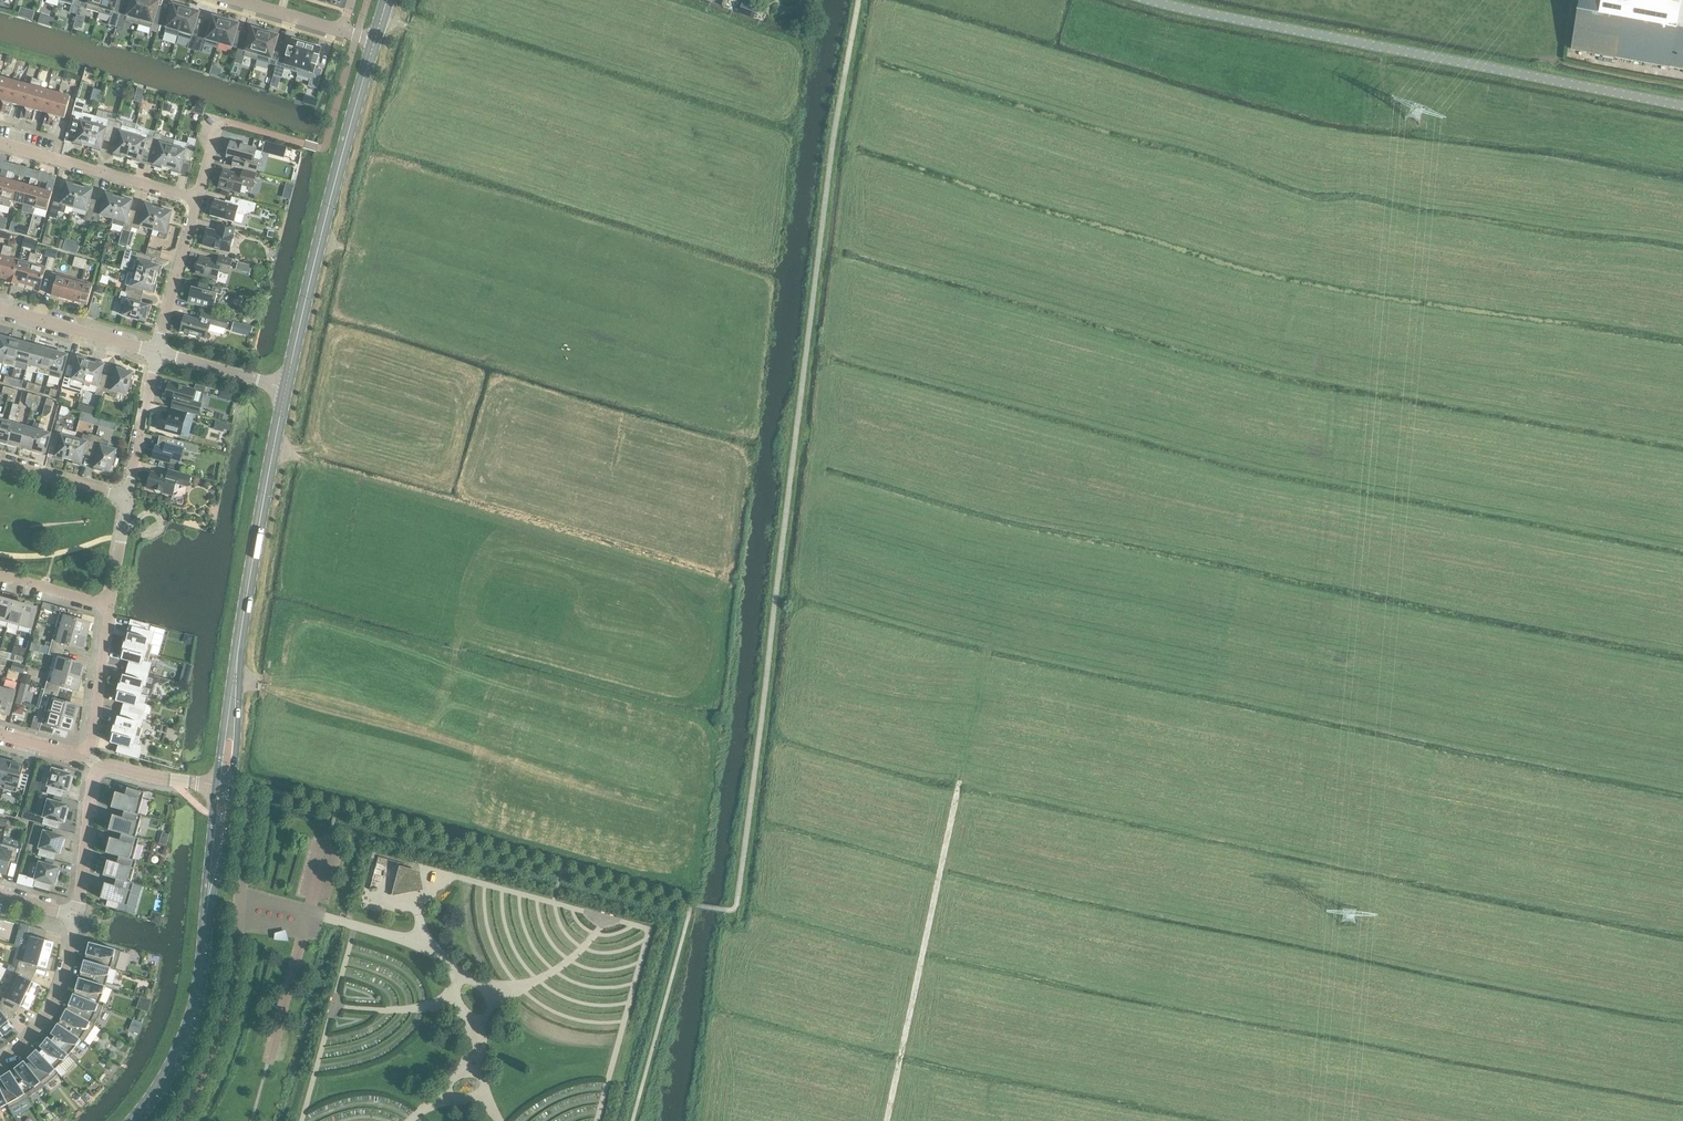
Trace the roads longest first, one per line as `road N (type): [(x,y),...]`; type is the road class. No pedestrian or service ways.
road 1 (unclassified): [(1682,105),(1146,0)]
road 2 (track): [(992,640),(888,1120)]
road 3 (tertiary): [(287,387),(374,41)]
road 4 (unclassified): [(176,1120),(207,1068),(230,996),(252,786)]
road 5 (tertiary): [(232,712),(287,387)]
road 6 (tertiary): [(133,1120),(164,1081),(192,1017),(212,870)]
road 7 (residential): [(199,194),(0,141)]
road 8 (residential): [(0,1065),(54,1007),(72,917)]
road 9 (residential): [(157,352),(199,194)]
road 10 (residential): [(157,352),(0,308)]
road 11 (residential): [(86,752),(96,733),(110,605)]
road 12 (residential): [(127,499),(157,352)]
road 13 (residential): [(101,770),(72,917)]
road 14 (residential): [(287,387),(157,352)]
road 15 (residential): [(127,499),(0,465)]

